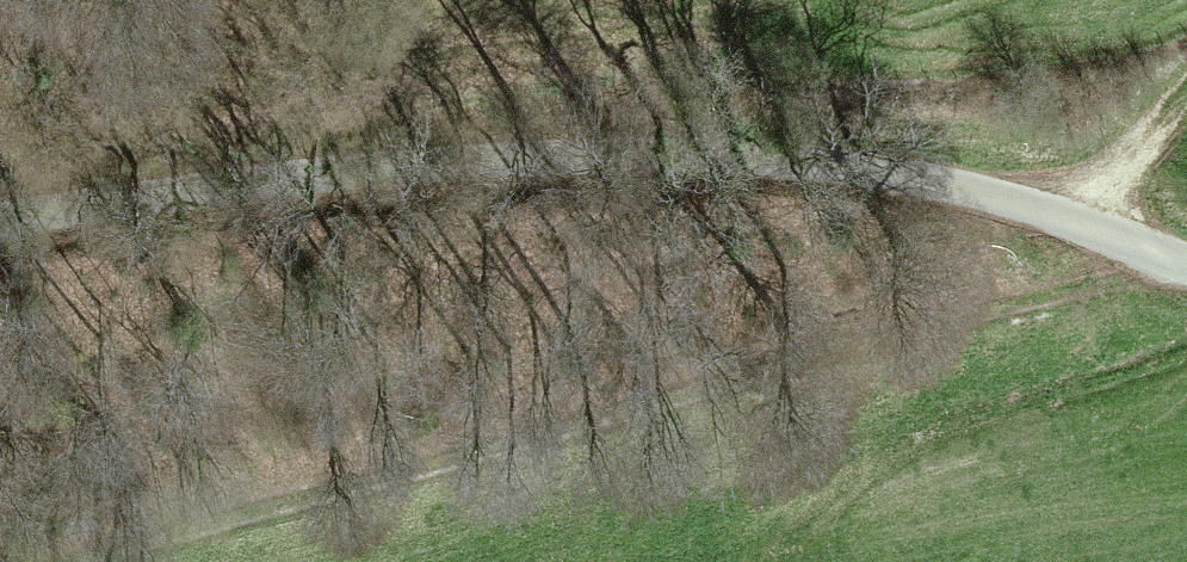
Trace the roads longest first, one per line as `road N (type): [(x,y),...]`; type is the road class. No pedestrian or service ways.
road 1 (unclassified): [(1186,258),(1084,210),(992,181),(773,152),(325,175),(0,222)]
road 2 (track): [(1158,247),(1040,308),(57,561)]
road 3 (track): [(1084,210),(1186,90)]

